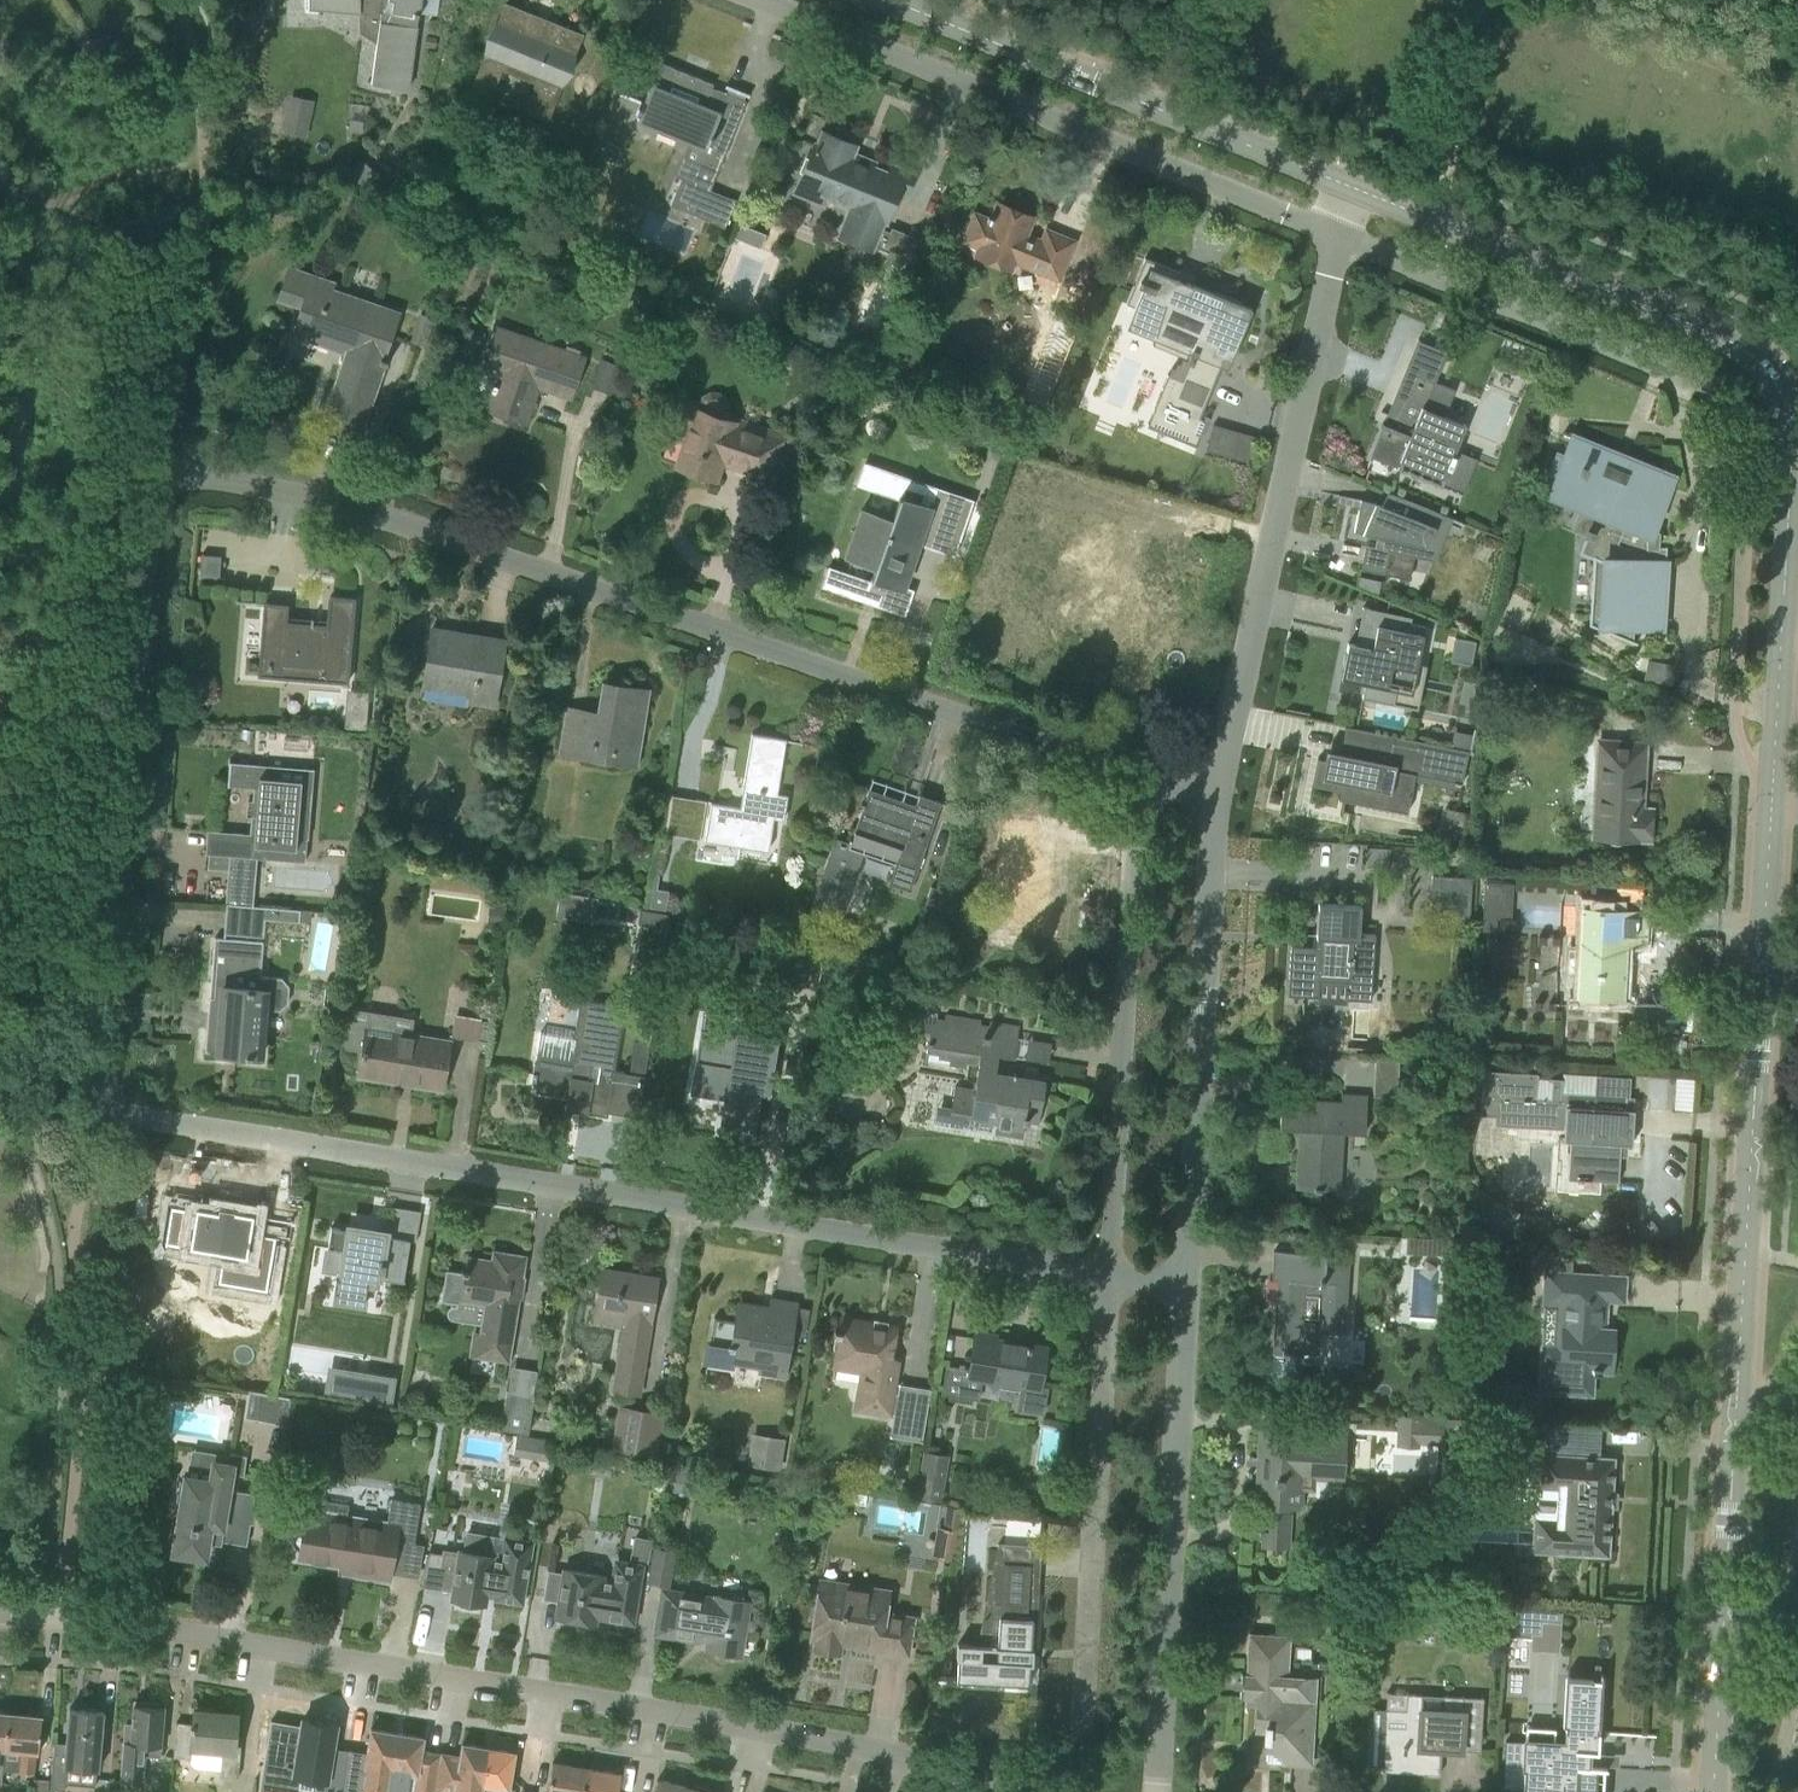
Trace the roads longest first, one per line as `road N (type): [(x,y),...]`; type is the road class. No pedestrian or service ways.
road 1 (residential): [(1108,1265),(99,1103),(156,462)]
road 2 (residential): [(1141,765),(411,508),(307,482),(156,462)]
road 3 (residential): [(1001,1791),(826,1738),(252,1642),(0,1615)]
road 4 (tertiary): [(1775,796),(1796,448),(1789,405),(1761,363),(1719,333),(1429,219)]
road 5 (tertiary): [(1728,1591),(1775,796)]
road 6 (residential): [(769,0),(1355,239)]
road 7 (residential): [(1222,792),(1235,706),(1355,239)]
road 8 (tertiary): [(1369,194),(889,0)]
road 9 (residential): [(1167,1791),(1196,1281)]
road 10 (residential): [(1108,1265),(1141,765)]
road 11 (residential): [(1196,1281),(1222,792)]
road 12 (residential): [(1078,1743),(1108,1265)]
road 13 (residential): [(1355,239),(1706,386)]
road 14 (track): [(172,168),(120,292),(113,453)]
road 15 (track): [(71,664),(0,926)]
road 16 (unclassified): [(1429,219),(1481,0)]
road 17 (track): [(113,453),(113,534),(71,664)]
road 18 (tertiary): [(1716,1791),(1728,1591)]
road 19 (track): [(205,160),(23,205)]

